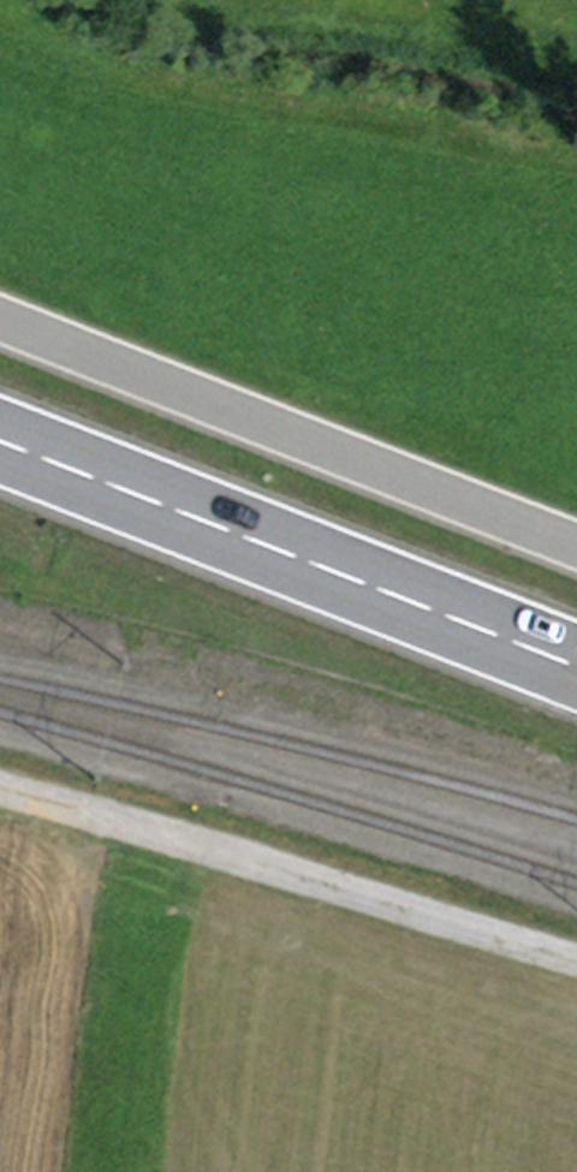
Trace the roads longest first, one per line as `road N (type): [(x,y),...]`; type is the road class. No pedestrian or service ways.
road 1 (unclassified): [(576,544),(0,315)]
road 2 (primary): [(576,660),(0,436)]
road 3 (track): [(576,947),(0,768)]

